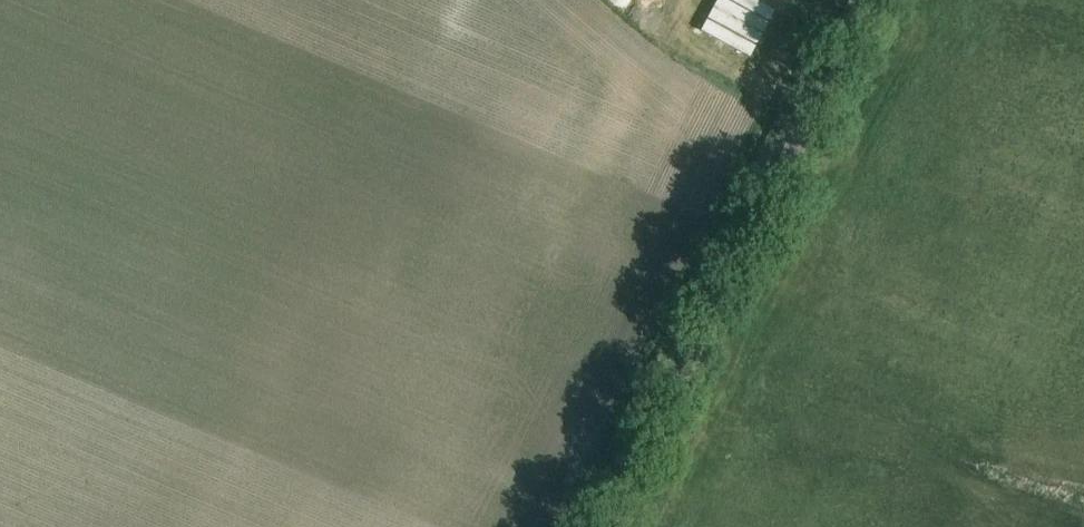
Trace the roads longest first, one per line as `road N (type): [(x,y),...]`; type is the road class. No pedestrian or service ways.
road 1 (tertiary): [(869,0),(604,526)]

